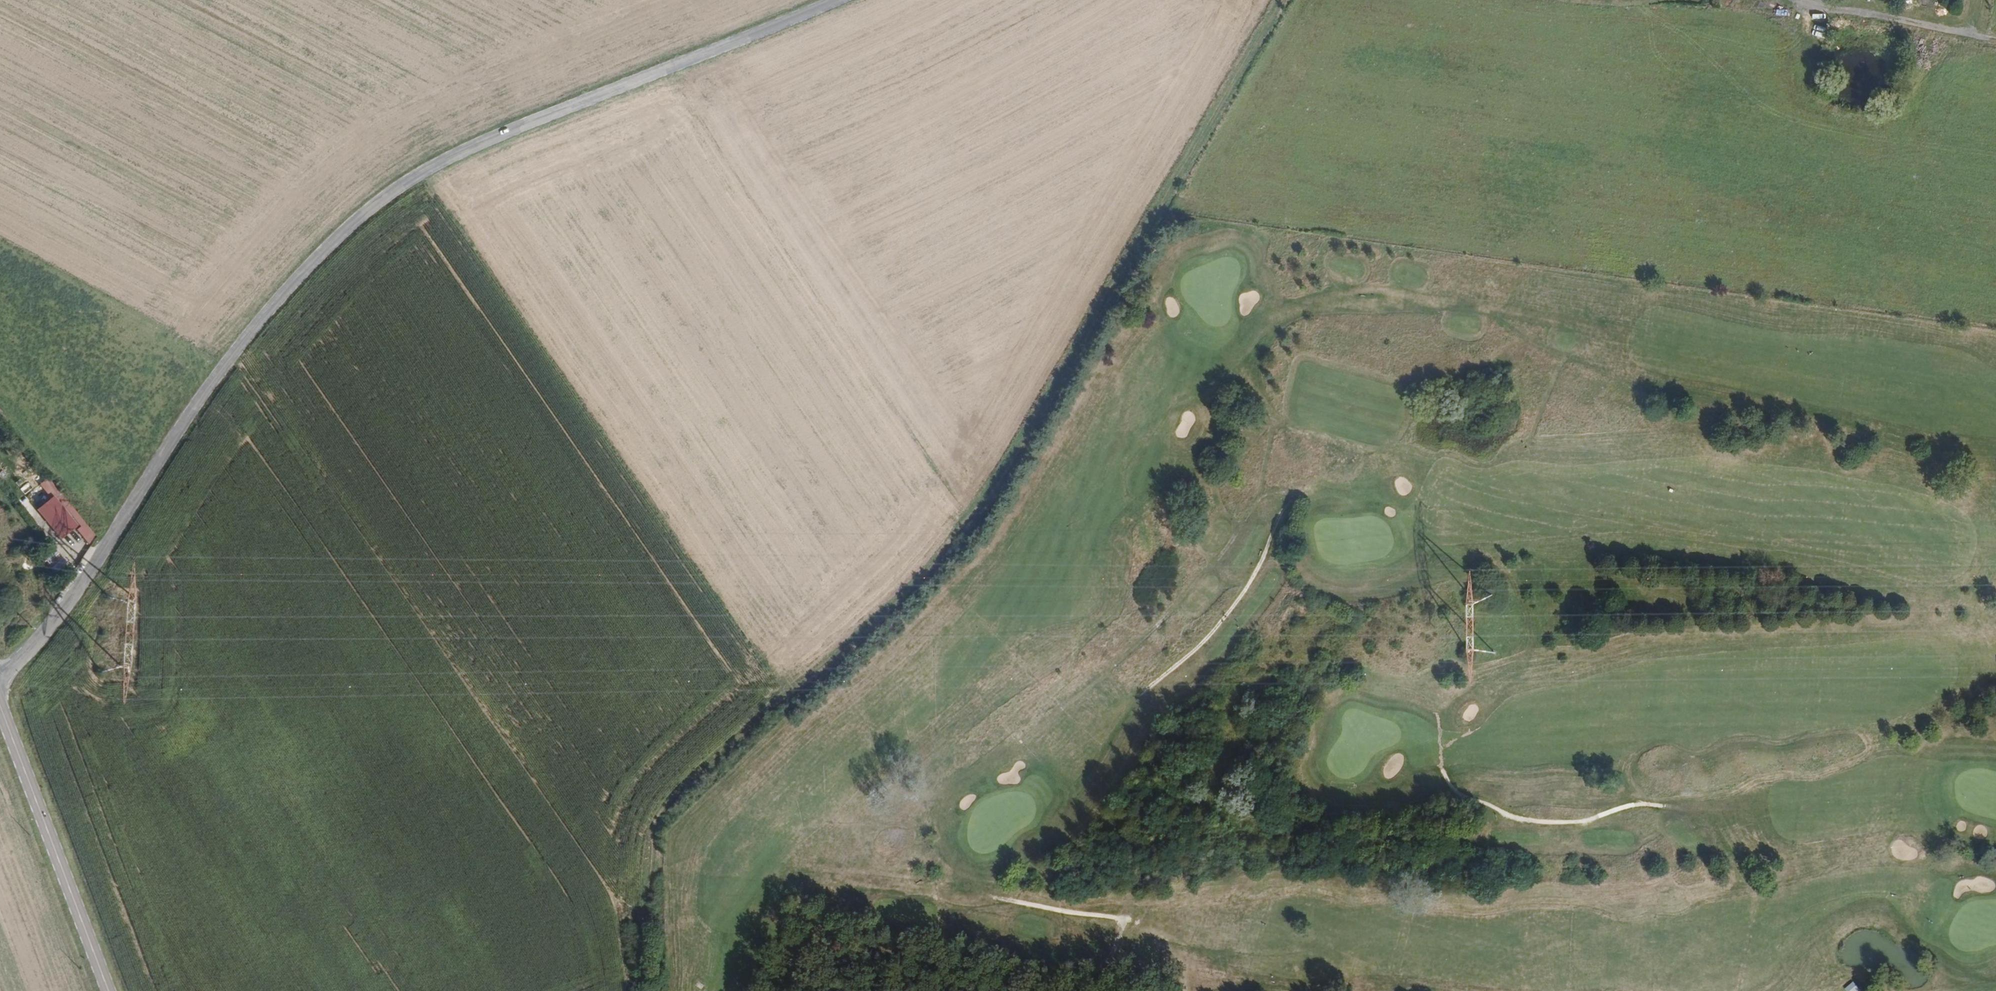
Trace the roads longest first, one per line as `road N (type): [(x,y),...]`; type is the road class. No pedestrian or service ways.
road 1 (track): [(645,990),(638,932),(657,811),(955,536),(1282,0)]
road 2 (unclassified): [(0,680),(94,564),(197,394),(265,307),(337,239),(428,170),(837,0)]
road 3 (primary): [(109,990),(0,704)]

